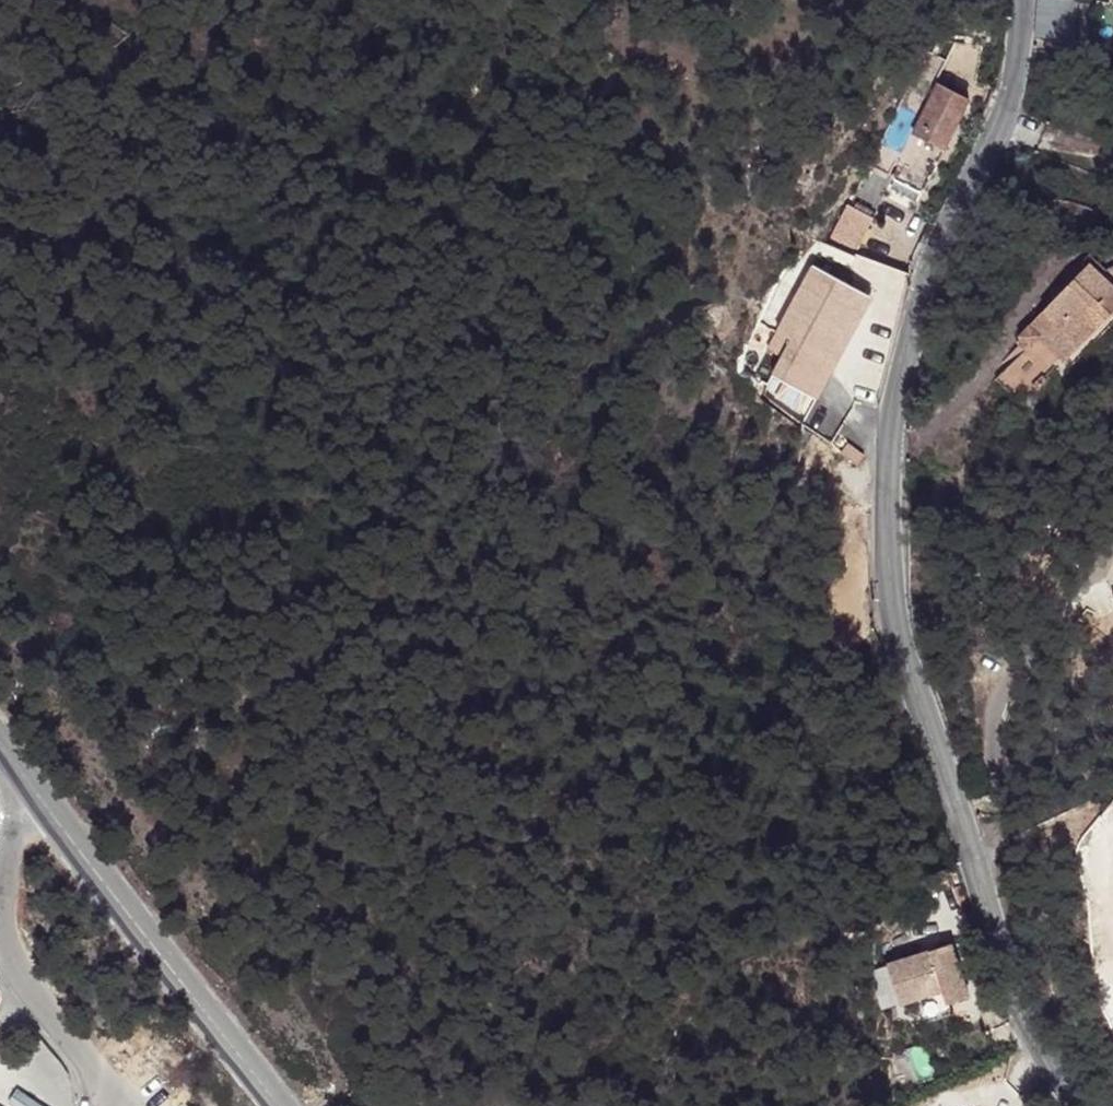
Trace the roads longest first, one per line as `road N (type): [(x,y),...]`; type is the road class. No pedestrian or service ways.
road 1 (unclassified): [(1021,0),(1021,46),(1000,118),(930,281),(896,394),(894,582),(908,671),(1008,952),(1056,1066),(1092,1105)]
road 2 (unclassified): [(281,1105),(28,786)]
road 3 (residential): [(0,901),(3,941),(24,989),(113,1105)]

